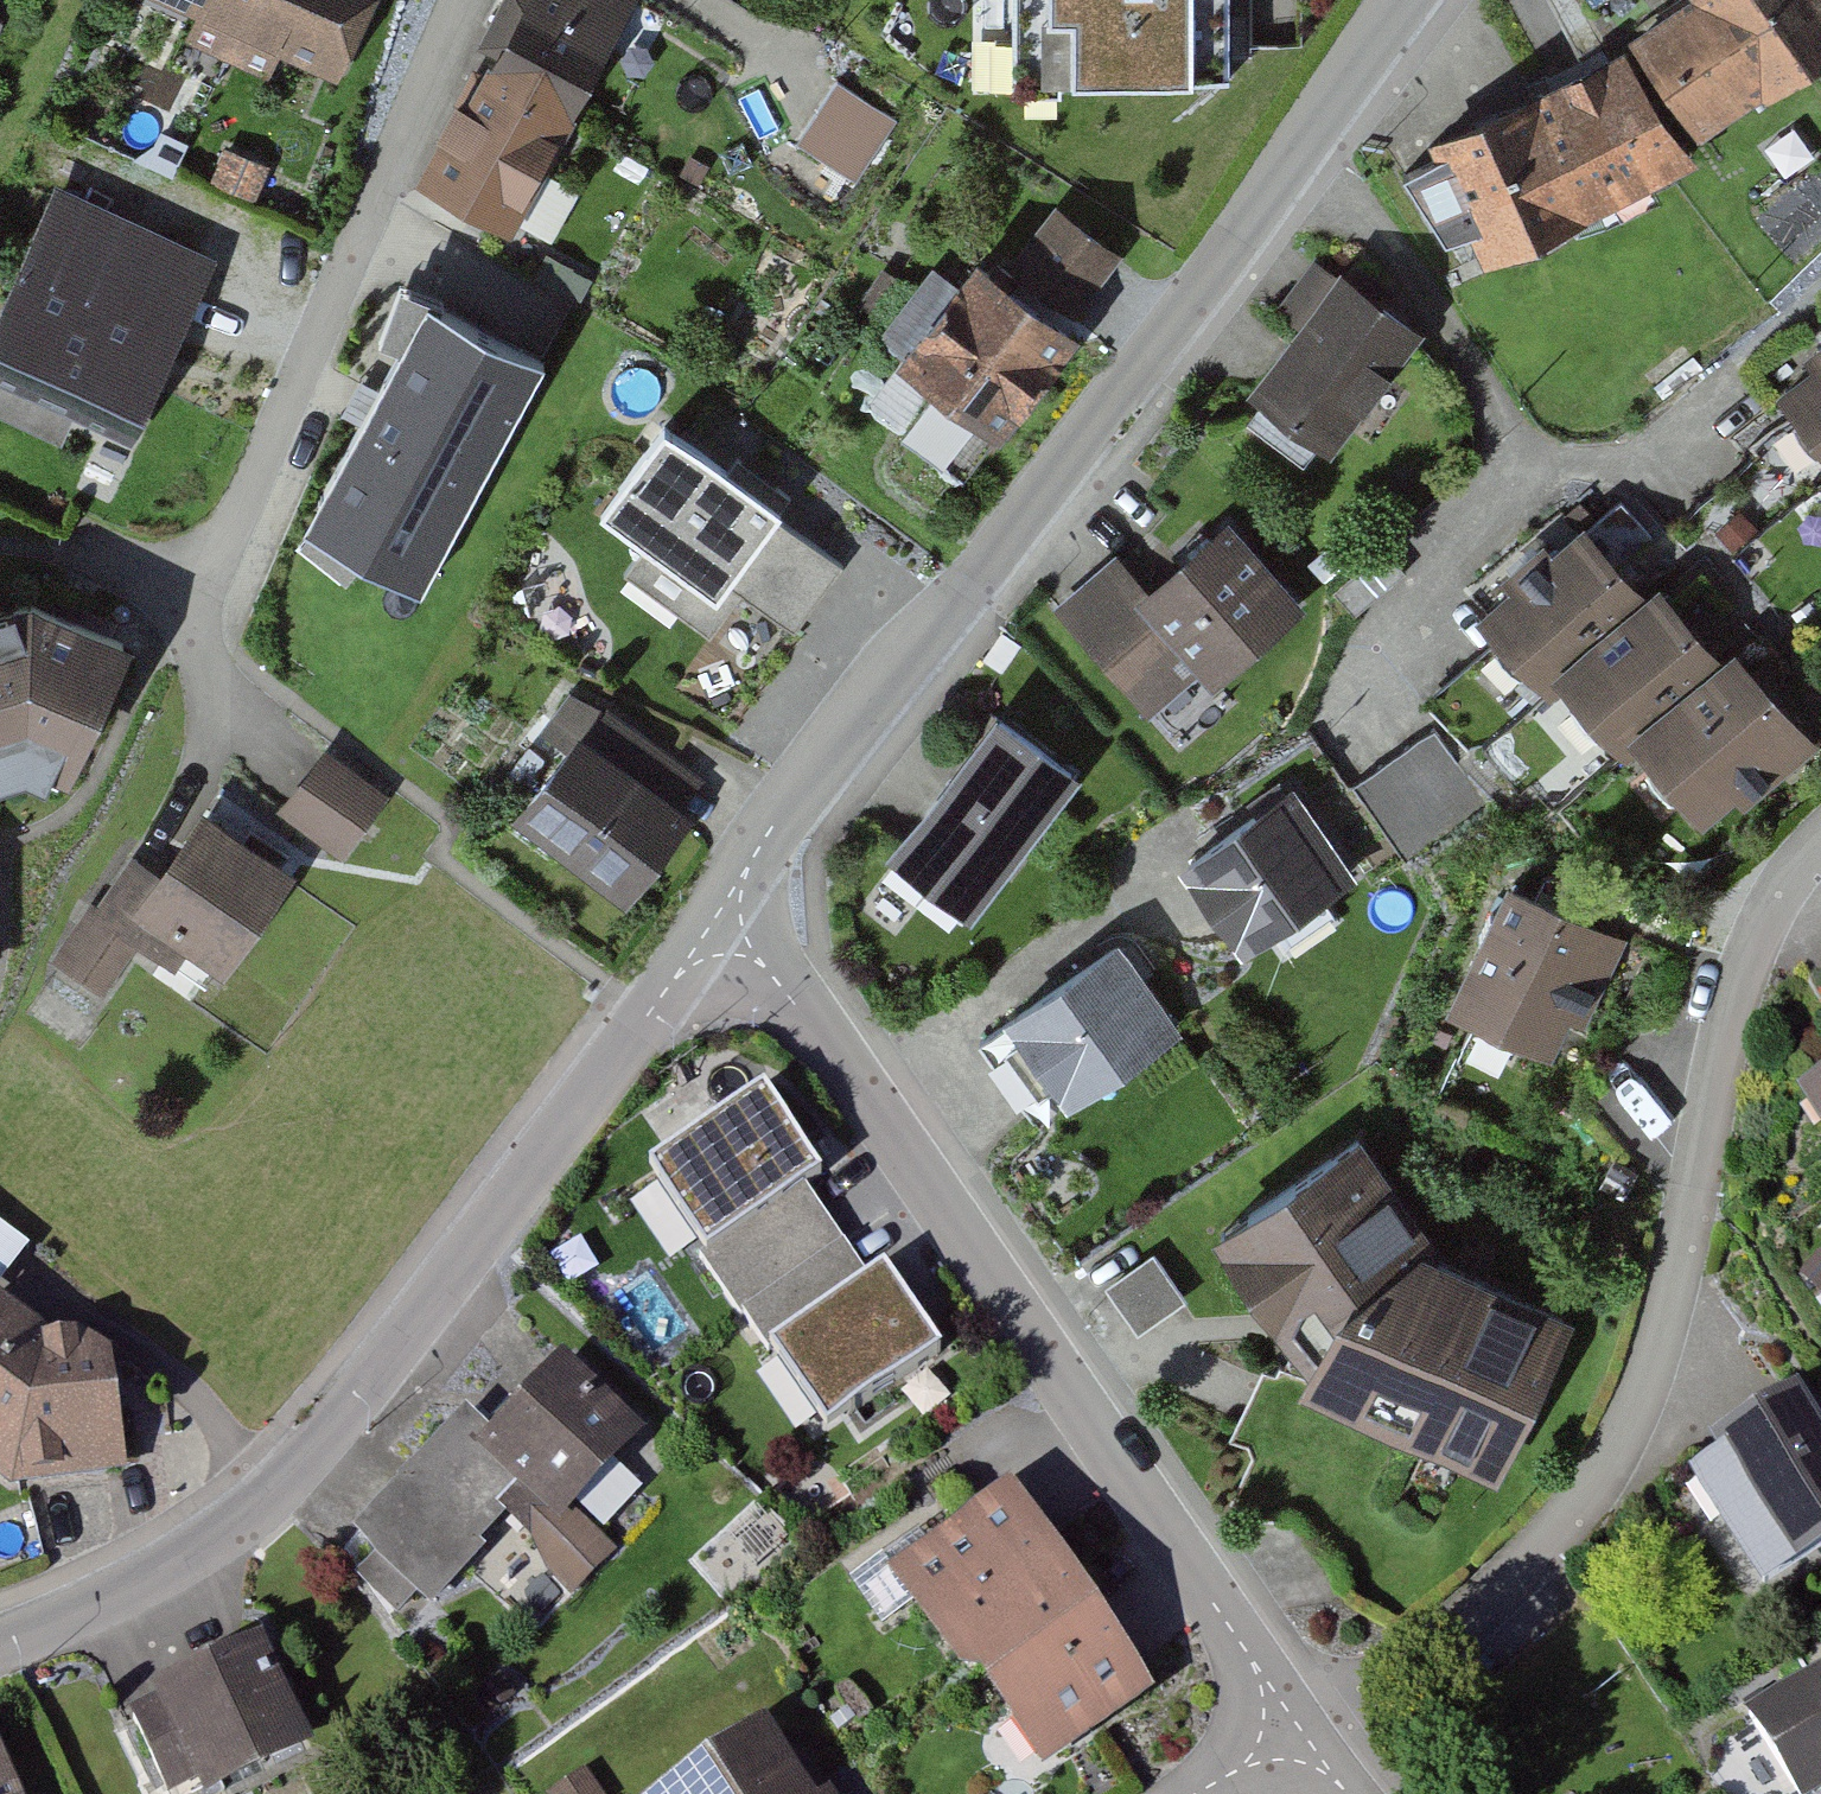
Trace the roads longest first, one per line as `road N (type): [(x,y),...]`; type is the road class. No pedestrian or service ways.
road 1 (residential): [(1405,0),(957,601),(827,752),(716,915)]
road 2 (residential): [(1302,1731),(1426,1653),(1540,1549),(1622,1445),(1663,1320),(1734,993),(1774,905),(1820,839)]
road 3 (residential): [(716,915),(329,1432),(257,1508),(169,1568),(0,1646)]
road 4 (residential): [(716,915),(862,1088),(1302,1731)]
road 5 (residential): [(455,0),(205,611),(225,716),(283,760)]
road 6 (residential): [(1193,1793),(1302,1731)]

